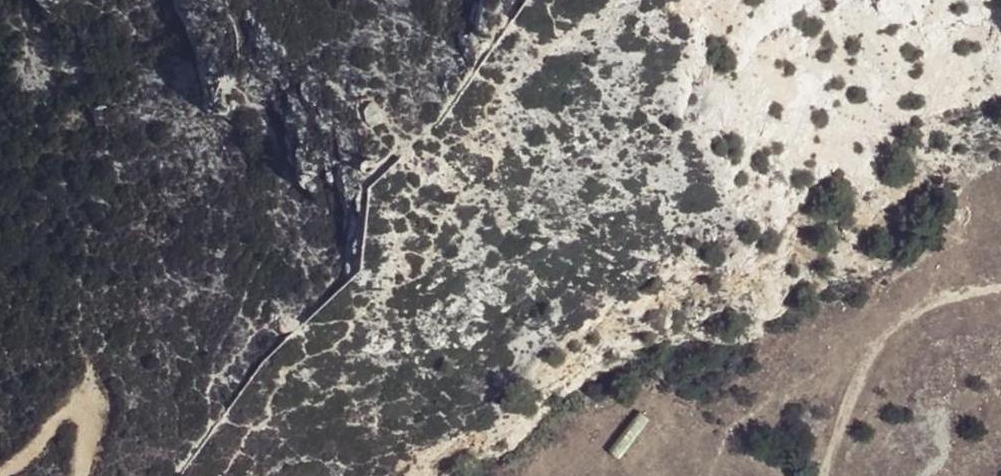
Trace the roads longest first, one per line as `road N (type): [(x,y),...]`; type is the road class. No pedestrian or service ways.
road 1 (track): [(821,475),(859,374),(879,344),(908,318),(1000,288)]
road 2 (track): [(7,475),(73,414),(90,428),(86,475)]

